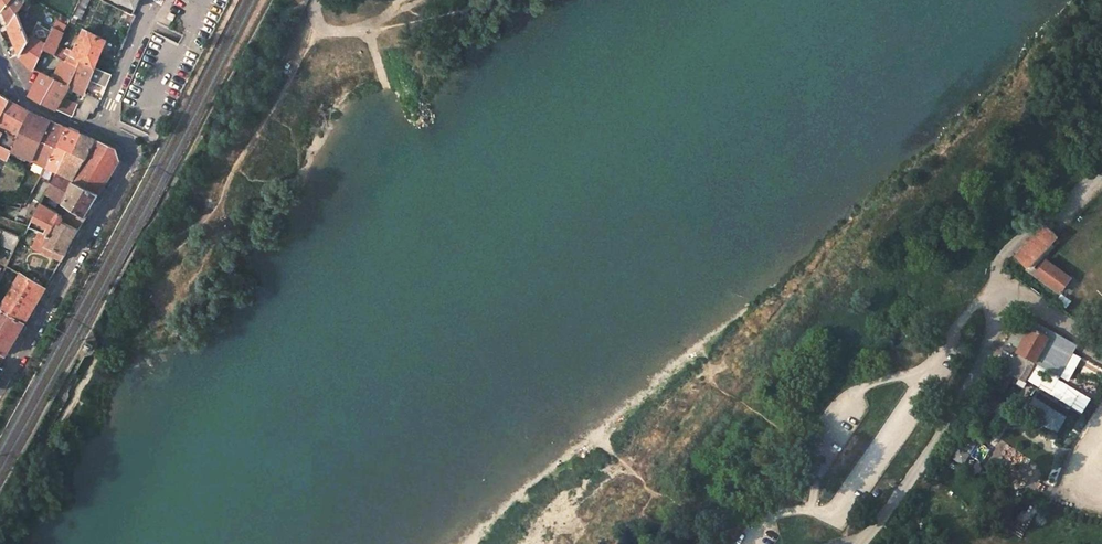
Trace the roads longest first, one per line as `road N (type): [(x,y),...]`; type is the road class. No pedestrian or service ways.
road 1 (residential): [(0,387),(128,167),(122,143),(98,129)]
road 2 (unclassified): [(859,543),(930,448),(1006,314),(1037,305)]
road 3 (residential): [(98,129),(154,0)]

